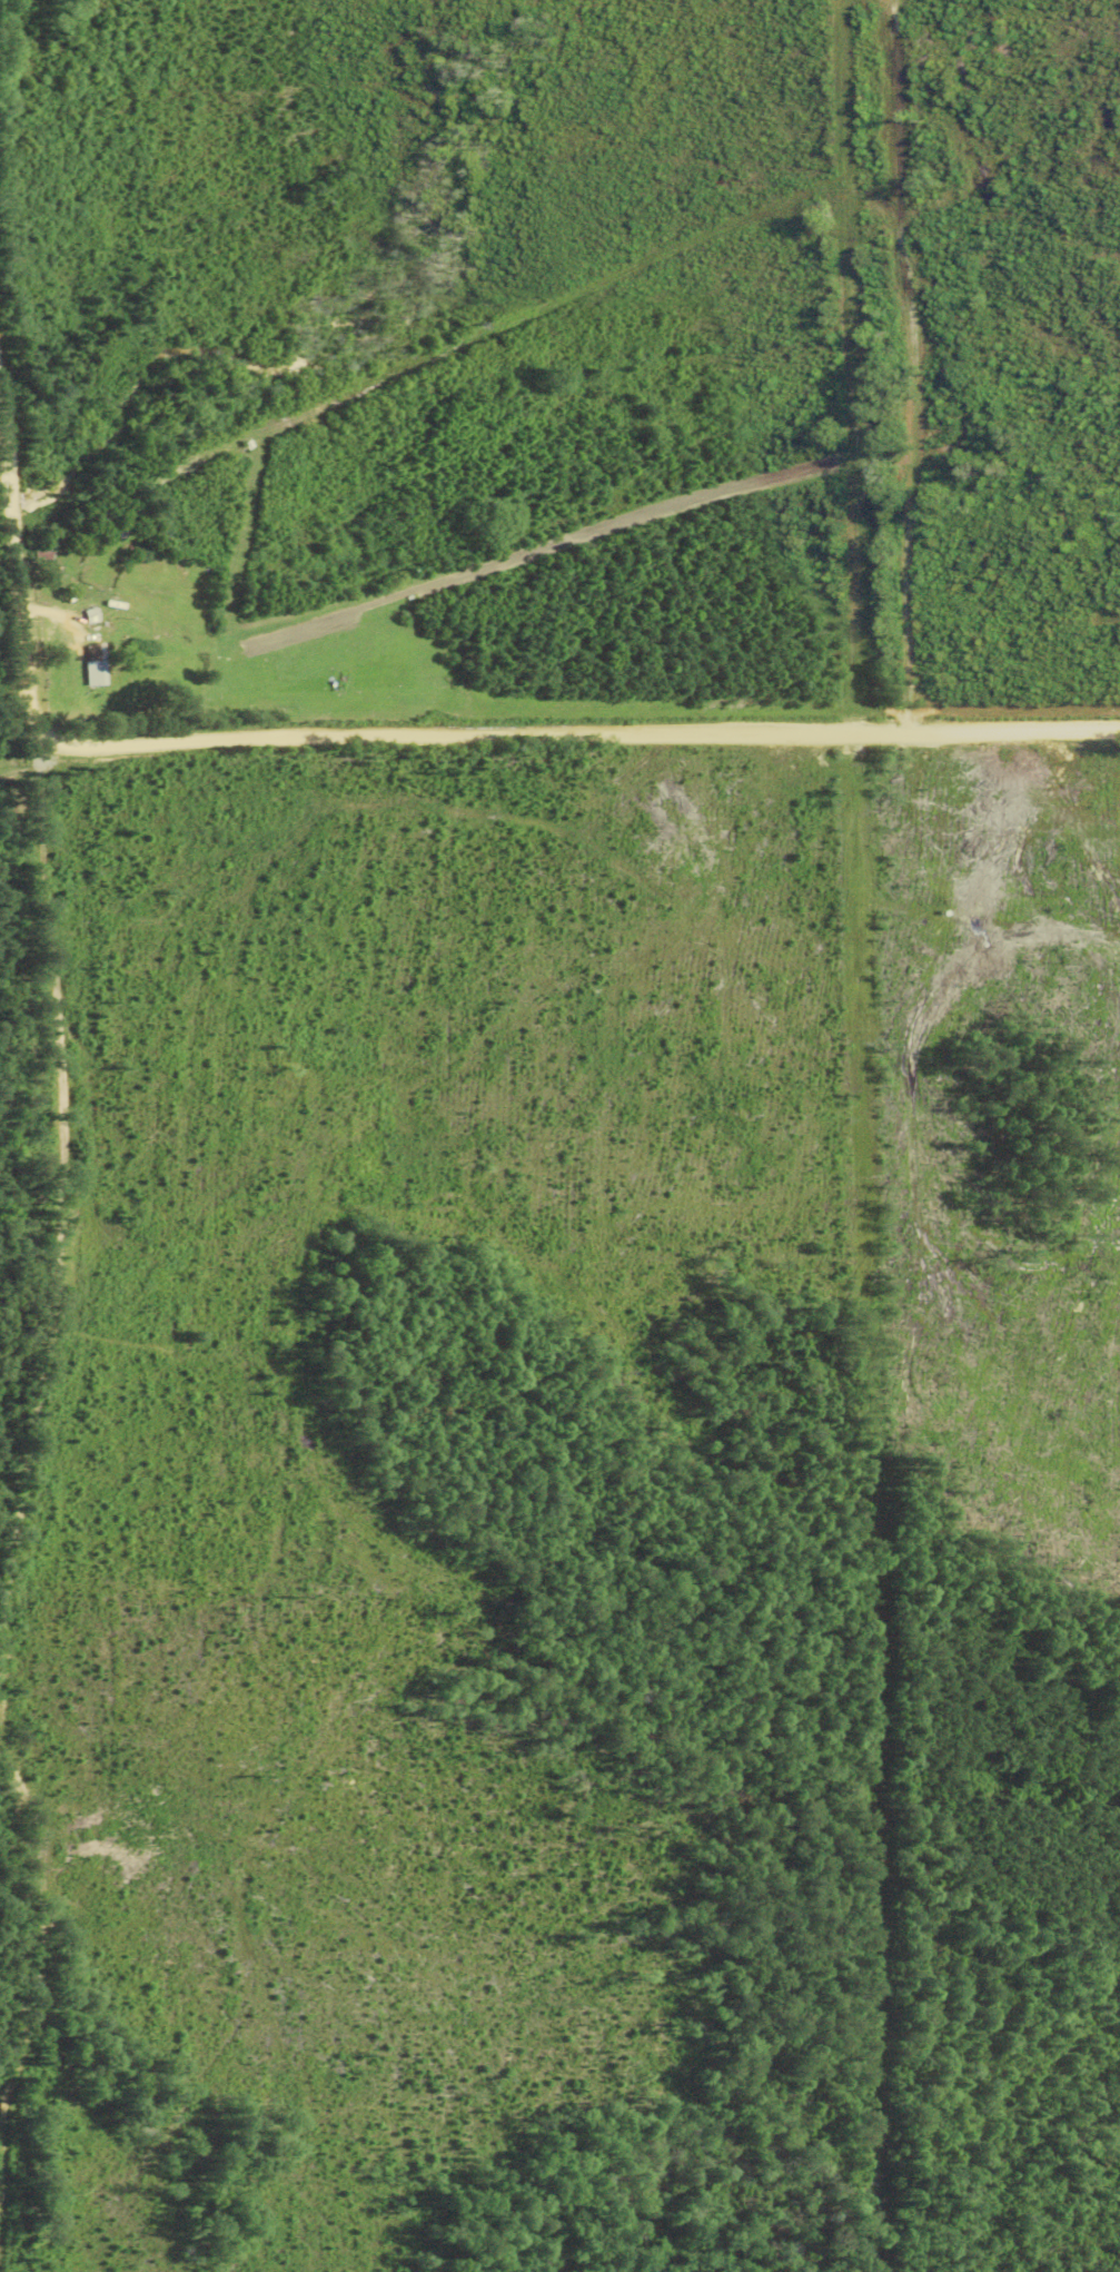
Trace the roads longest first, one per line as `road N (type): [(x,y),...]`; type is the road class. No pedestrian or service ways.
road 1 (residential): [(1119,731),(297,737),(61,749),(36,731),(24,702),(0,376)]

